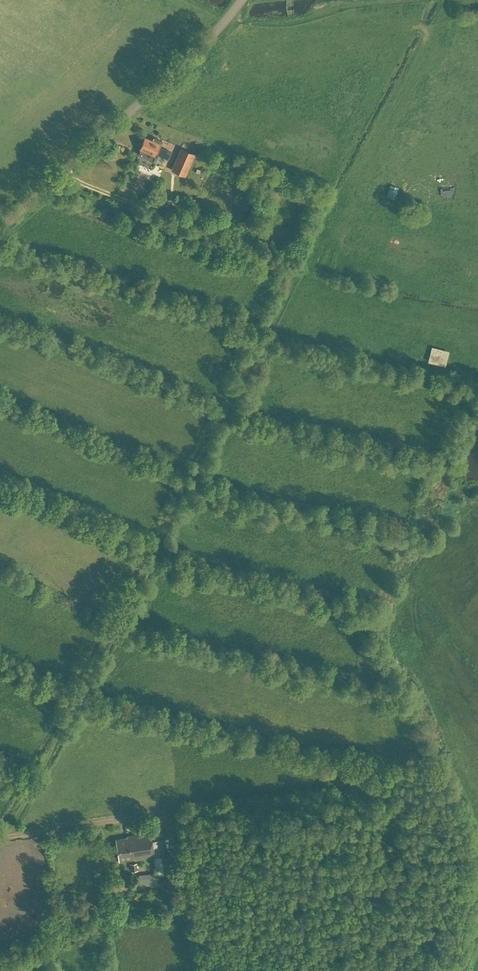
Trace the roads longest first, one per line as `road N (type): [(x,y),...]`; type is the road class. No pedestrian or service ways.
road 1 (unclassified): [(0,226),(215,33),(240,0)]

